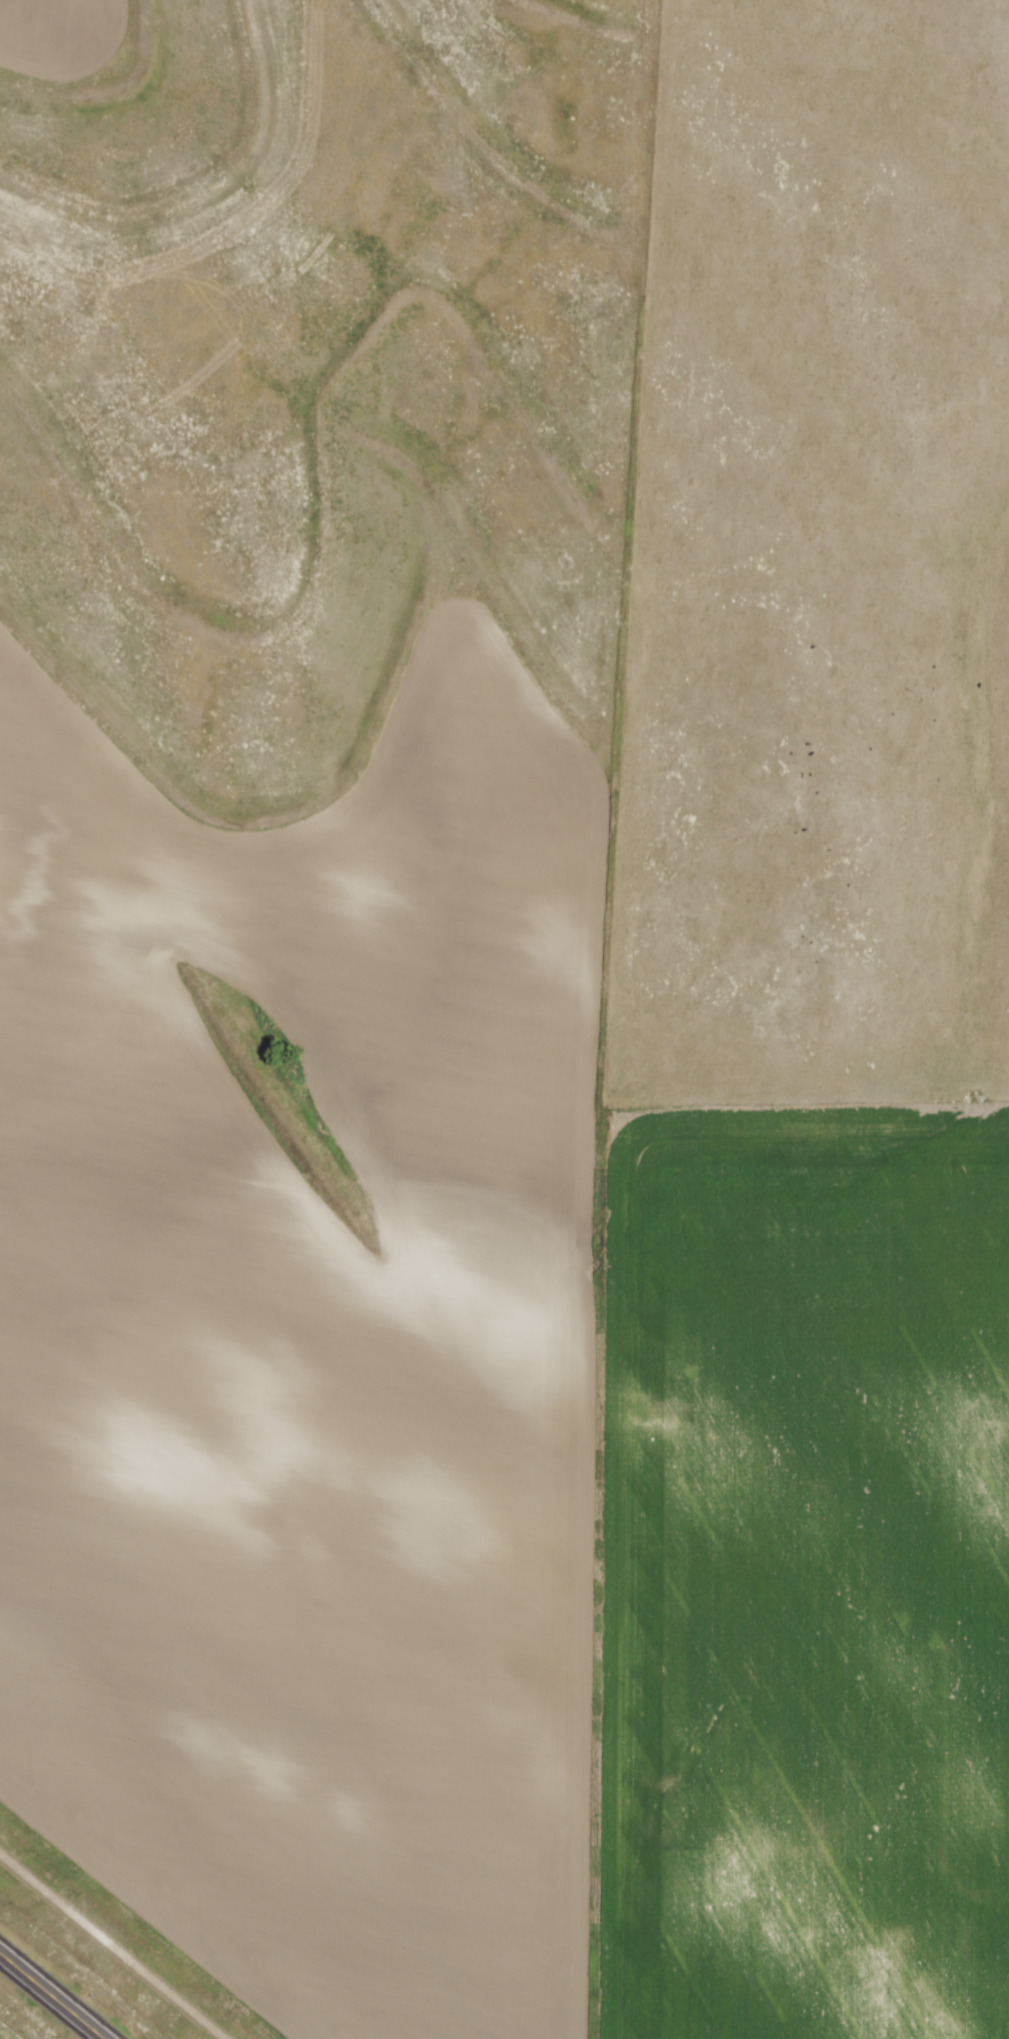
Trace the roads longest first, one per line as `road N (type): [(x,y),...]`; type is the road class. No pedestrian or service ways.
road 1 (primary): [(106,2038),(0,1951)]

